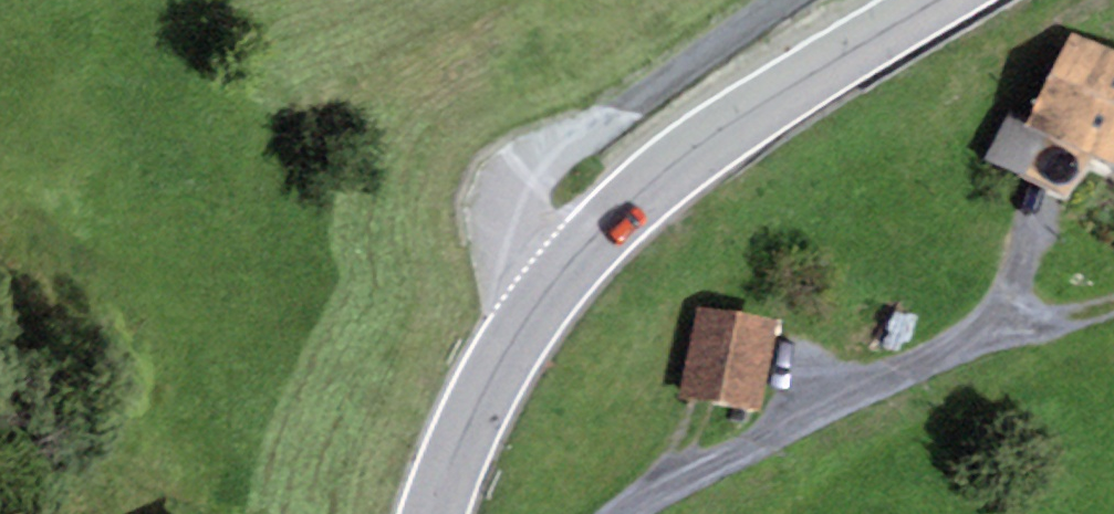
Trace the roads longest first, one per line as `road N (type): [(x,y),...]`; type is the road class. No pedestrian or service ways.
road 1 (tertiary): [(940,0),(709,137),(620,212),(554,281),(491,384),(436,513)]
road 2 (track): [(624,513),(986,330),(1039,227)]
road 3 (track): [(554,281),(530,266),(508,229),(509,186),(777,0)]
road 4 (track): [(986,330),(1113,306)]

